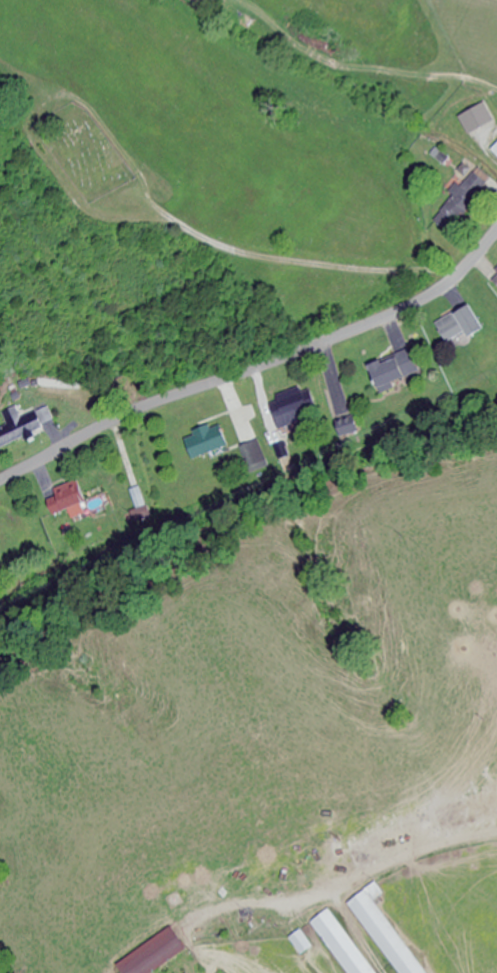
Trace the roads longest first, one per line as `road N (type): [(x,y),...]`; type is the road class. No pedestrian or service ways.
road 1 (residential): [(0,482),(129,414),(388,316),(461,271),(496,229)]
road 2 (residential): [(461,271),(315,264),(233,250),(139,188)]
road 3 (residential): [(496,831),(303,904)]

